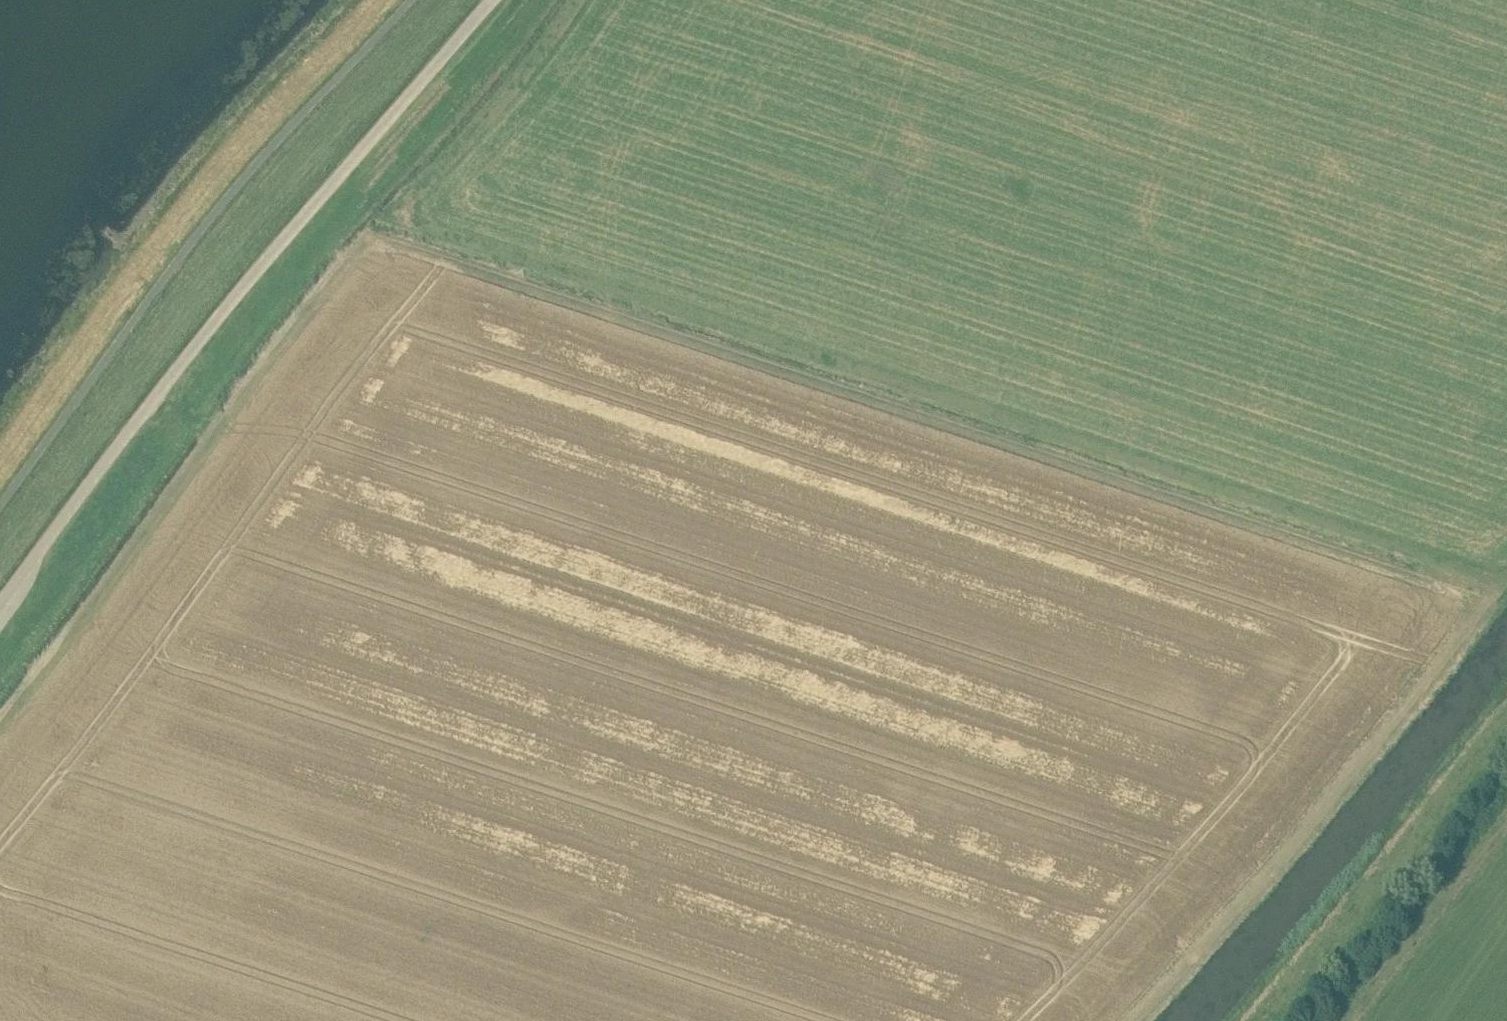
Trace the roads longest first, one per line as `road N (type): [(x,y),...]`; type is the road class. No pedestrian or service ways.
road 1 (unclassified): [(0,611),(113,451),(349,162),(498,0)]

